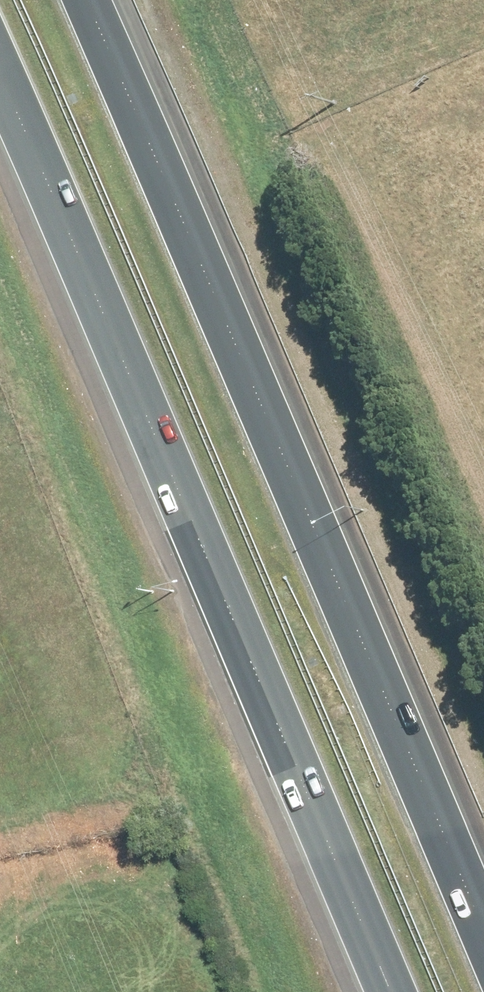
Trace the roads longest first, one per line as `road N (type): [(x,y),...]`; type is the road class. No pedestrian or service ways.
road 1 (motorway): [(89,0),(483,926)]
road 2 (motorway): [(388,991),(0,72)]

